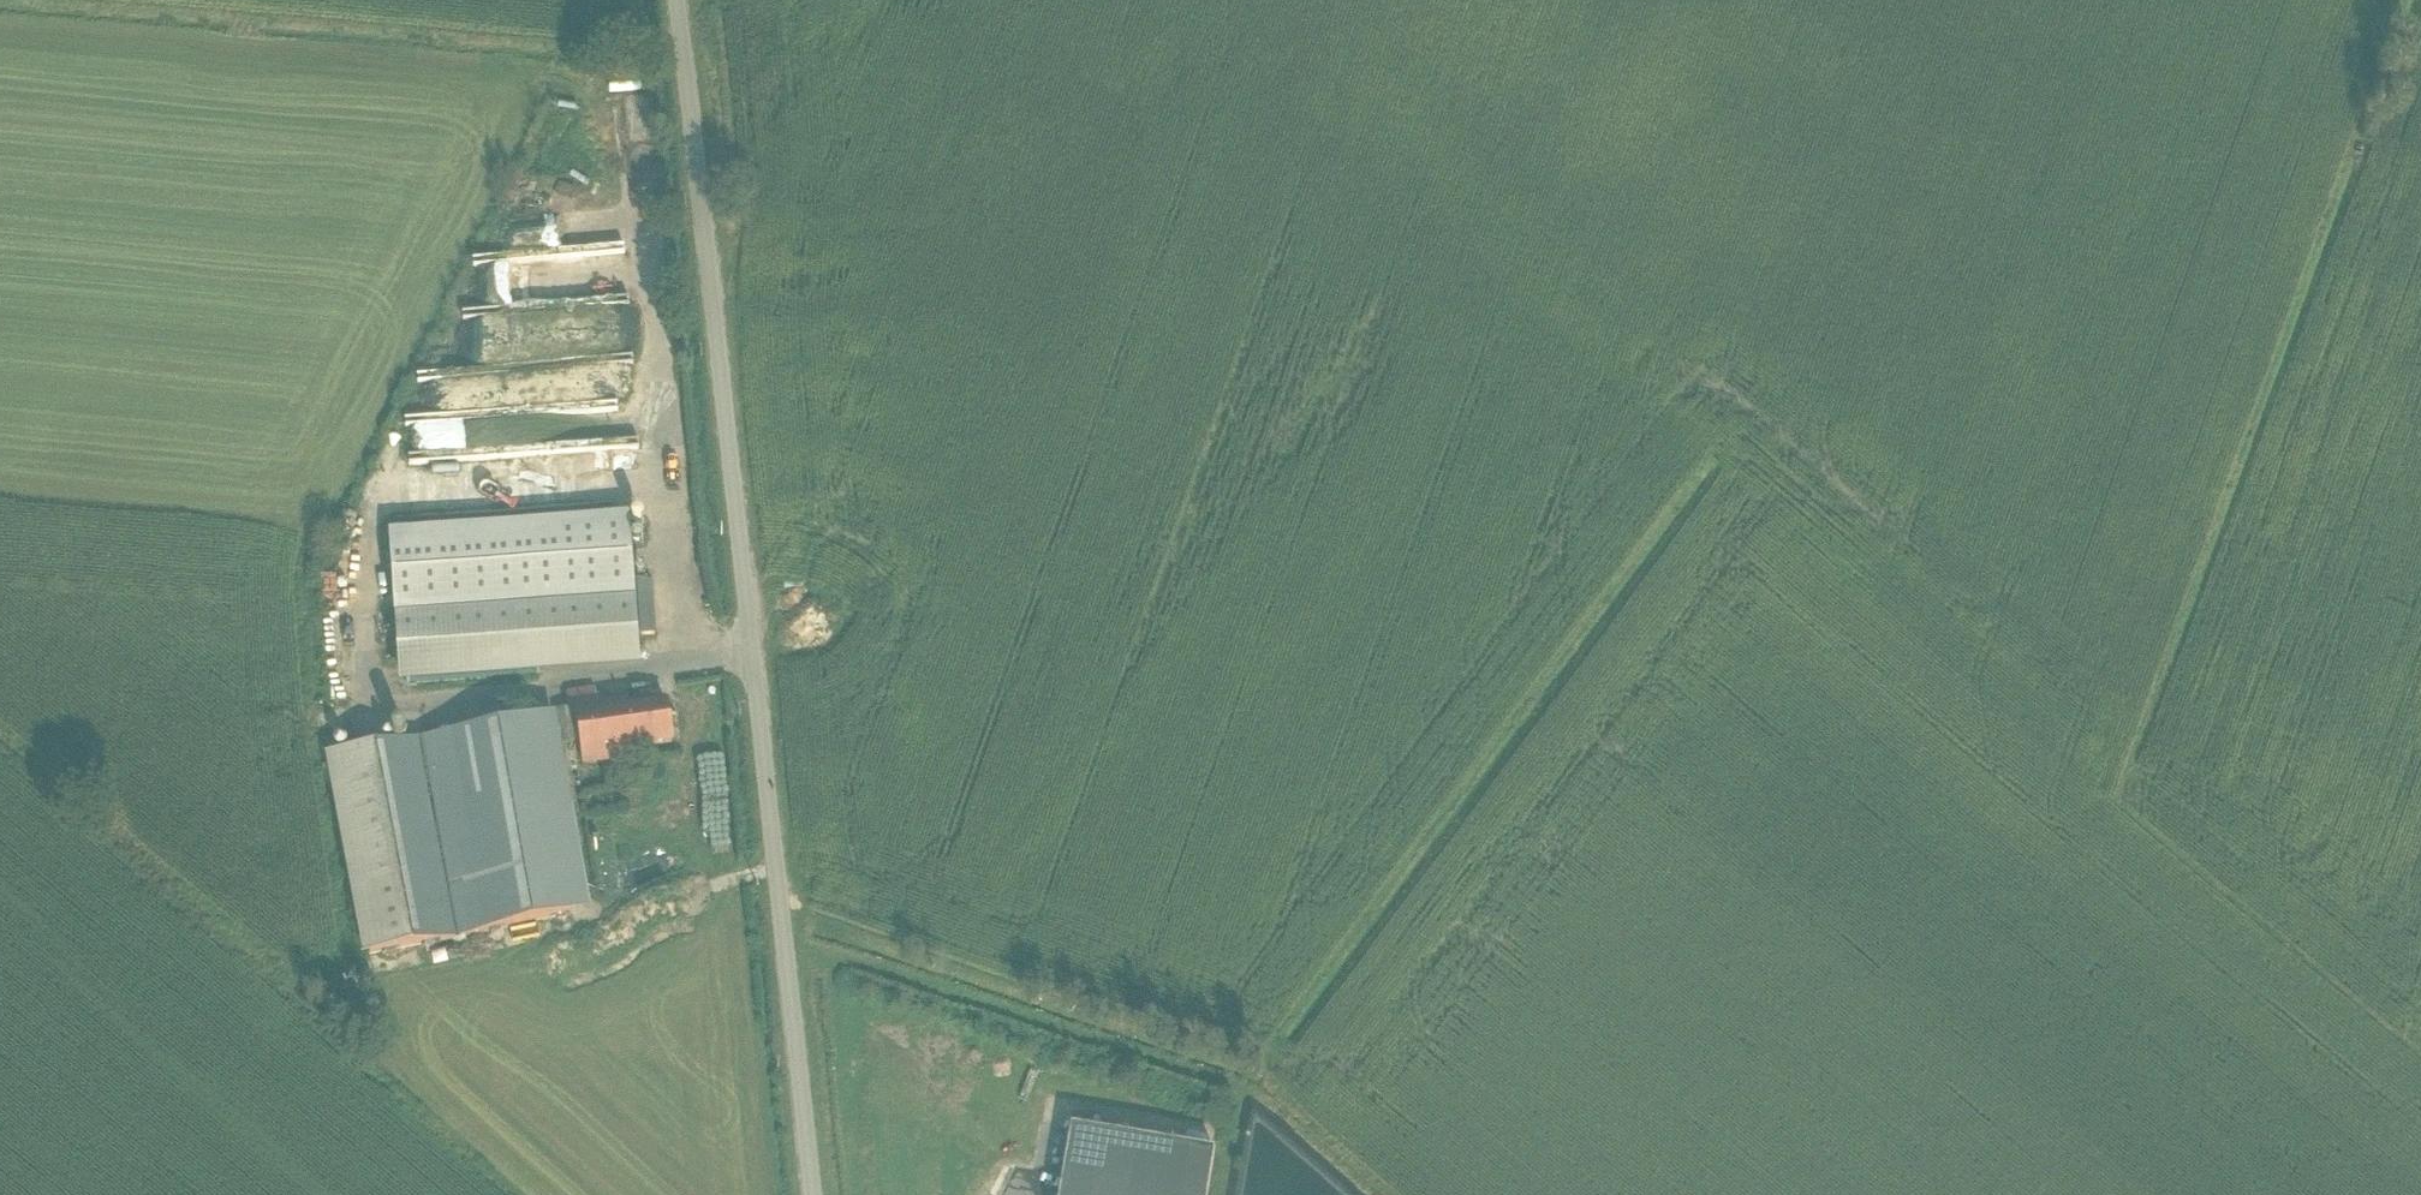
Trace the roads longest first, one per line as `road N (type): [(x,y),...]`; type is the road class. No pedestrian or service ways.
road 1 (unclassified): [(662,0),(813,1194)]

